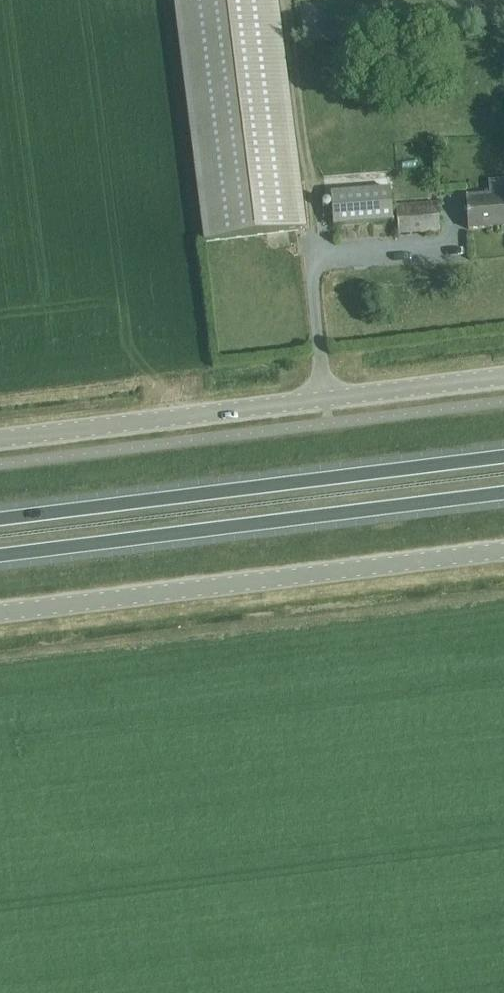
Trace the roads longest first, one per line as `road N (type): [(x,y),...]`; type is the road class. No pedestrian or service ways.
road 1 (unclassified): [(0,613),(503,550)]
road 2 (trunk): [(503,455),(0,517)]
road 3 (trunk): [(0,554),(503,493)]
road 4 (unclassified): [(0,434),(503,378)]

